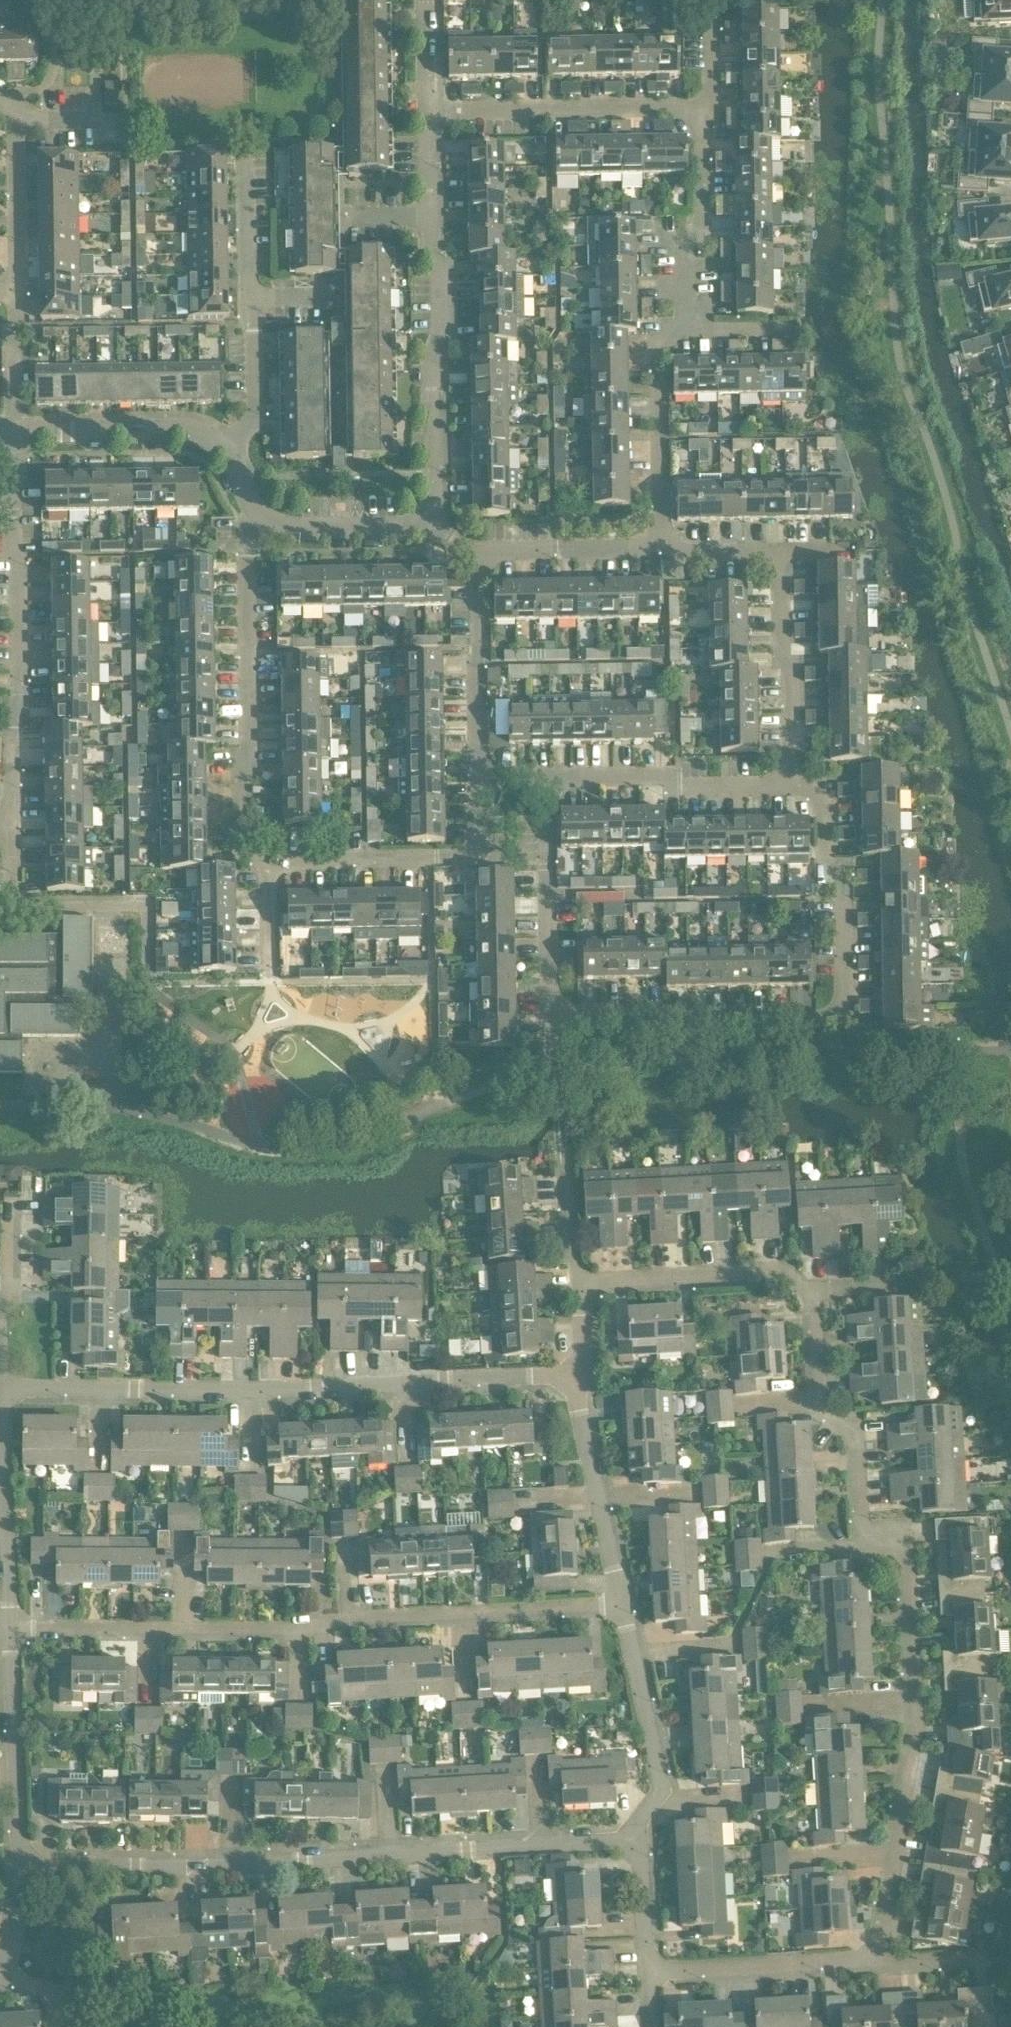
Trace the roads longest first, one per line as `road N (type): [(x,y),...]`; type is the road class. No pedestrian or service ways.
road 1 (residential): [(878,1961),(913,1717),(903,1550),(862,1531),(854,1435),(817,1402),(810,1290)]
road 2 (residential): [(16,1868),(303,1862),(637,1841)]
road 3 (residential): [(8,1627),(299,1629),(623,1607)]
road 4 (residential): [(578,1375),(319,1390),(2,1387)]
road 5 (residential): [(796,783),(826,807),(826,868),(845,908),(843,1018),(665,1024),(630,1014),(551,1015)]
road 6 (residential): [(12,825),(12,716),(21,703),(19,441)]
road 7 (residential): [(270,861),(241,845),(253,556),(262,515)]
road 8 (residential): [(146,983),(144,904),(13,905),(12,825)]
road 9 (residential): [(432,527),(432,356),(441,327),(428,241)]
road 10 (residential): [(270,861),(477,857),(477,779)]
road 11 (residential): [(701,112),(428,111)]
road 12 (residential): [(547,780),(796,783)]
road 13 (residential): [(637,1841),(635,1826),(661,1790),(623,1607)]
road 14 (residential): [(8,1627),(16,1868)]
road 15 (residential): [(2,1387),(8,1627)]
road 16 (residential): [(623,1607),(578,1411),(578,1375)]
road 17 (residential): [(578,1284),(778,1272),(810,1290)]
road 18 (residential): [(551,1015),(547,780)]
road 19 (residential): [(660,549),(659,359),(689,331)]
road 20 (residential): [(648,1974),(878,1961)]
road 21 (residential): [(779,554),(796,783)]
road 22 (residential): [(477,779),(479,554)]
road 23 (residential): [(689,331),(689,243),(704,221),(701,112)]
road 24 (residential): [(19,441),(40,432),(202,430),(229,440)]
road 25 (residential): [(479,554),(660,549)]
road 26 (residential): [(18,300),(15,126)]
road 27 (residential): [(262,515),(289,529),(432,527)]
road 28 (residential): [(254,305),(253,152)]
road 29 (residential): [(229,440),(252,427),(254,305)]
road 30 (residential): [(19,441),(18,300)]
road 31 (residential): [(648,1974),(637,1841)]
road 32 (residential): [(810,1290),(941,1282)]
road 33 (residential): [(428,241),(428,111)]
road 34 (residential): [(270,982),(270,861)]

